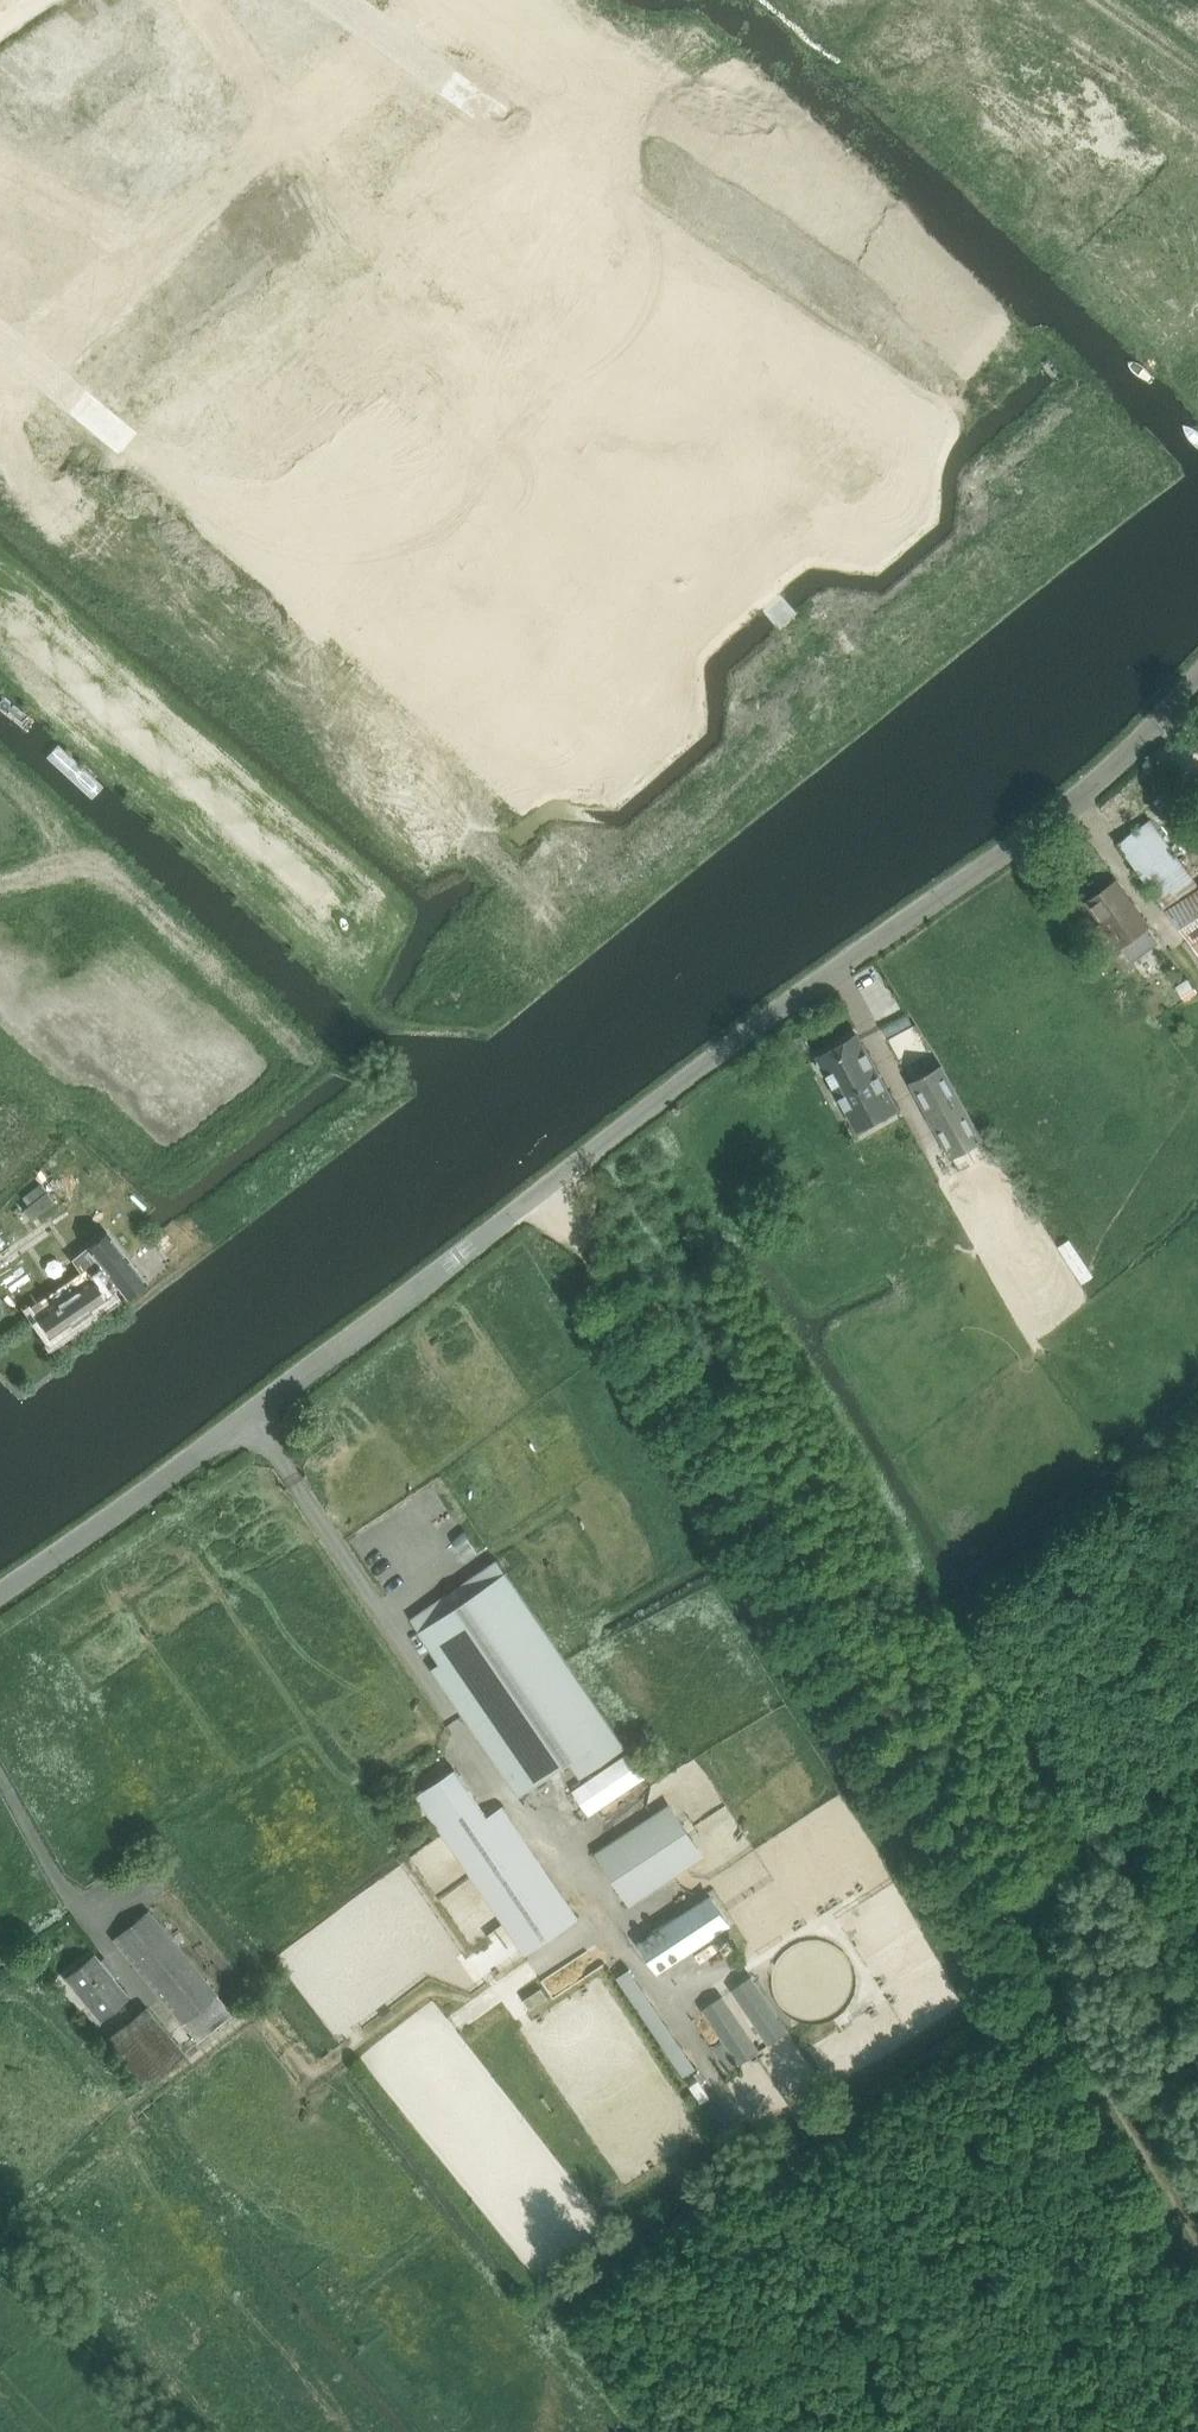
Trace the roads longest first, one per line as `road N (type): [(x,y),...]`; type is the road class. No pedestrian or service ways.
road 1 (residential): [(0,1595),(231,1430),(782,1009),(1032,836),(1122,762),(1197,679)]
road 2 (track): [(1008,1971),(598,1261),(542,1191)]
road 3 (track): [(1197,2296),(1025,2004)]
road 4 (track): [(324,0),(488,114)]
road 5 (track): [(0,345),(122,444)]

